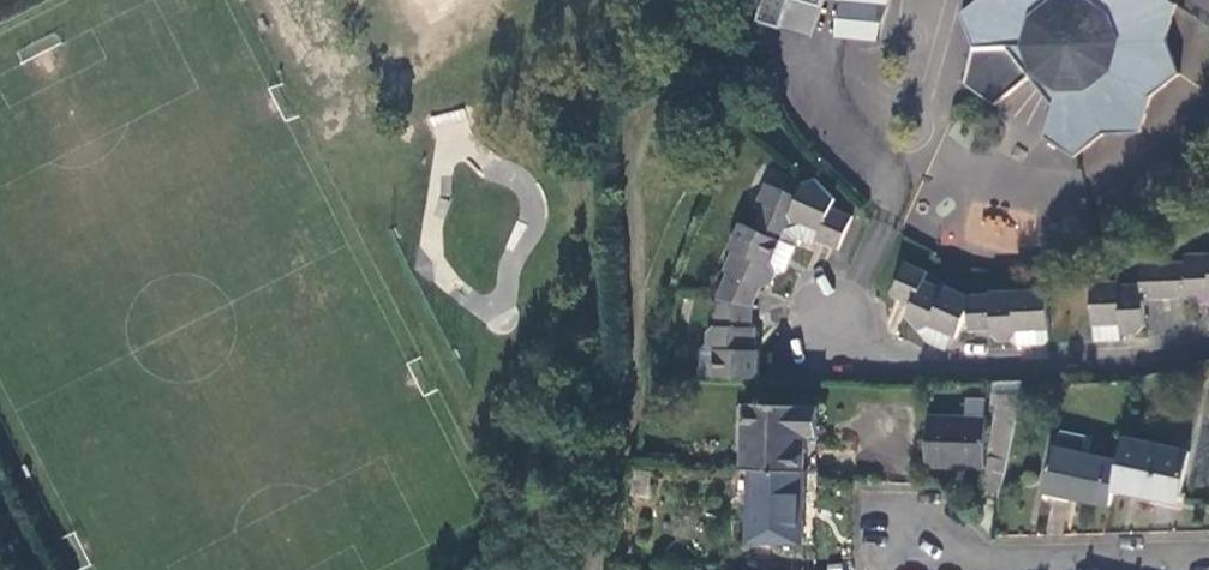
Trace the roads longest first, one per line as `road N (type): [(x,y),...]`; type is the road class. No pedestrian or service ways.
road 1 (residential): [(870,362),(1013,358),(1208,328)]
road 2 (residential): [(1208,560),(1001,559),(886,533)]

